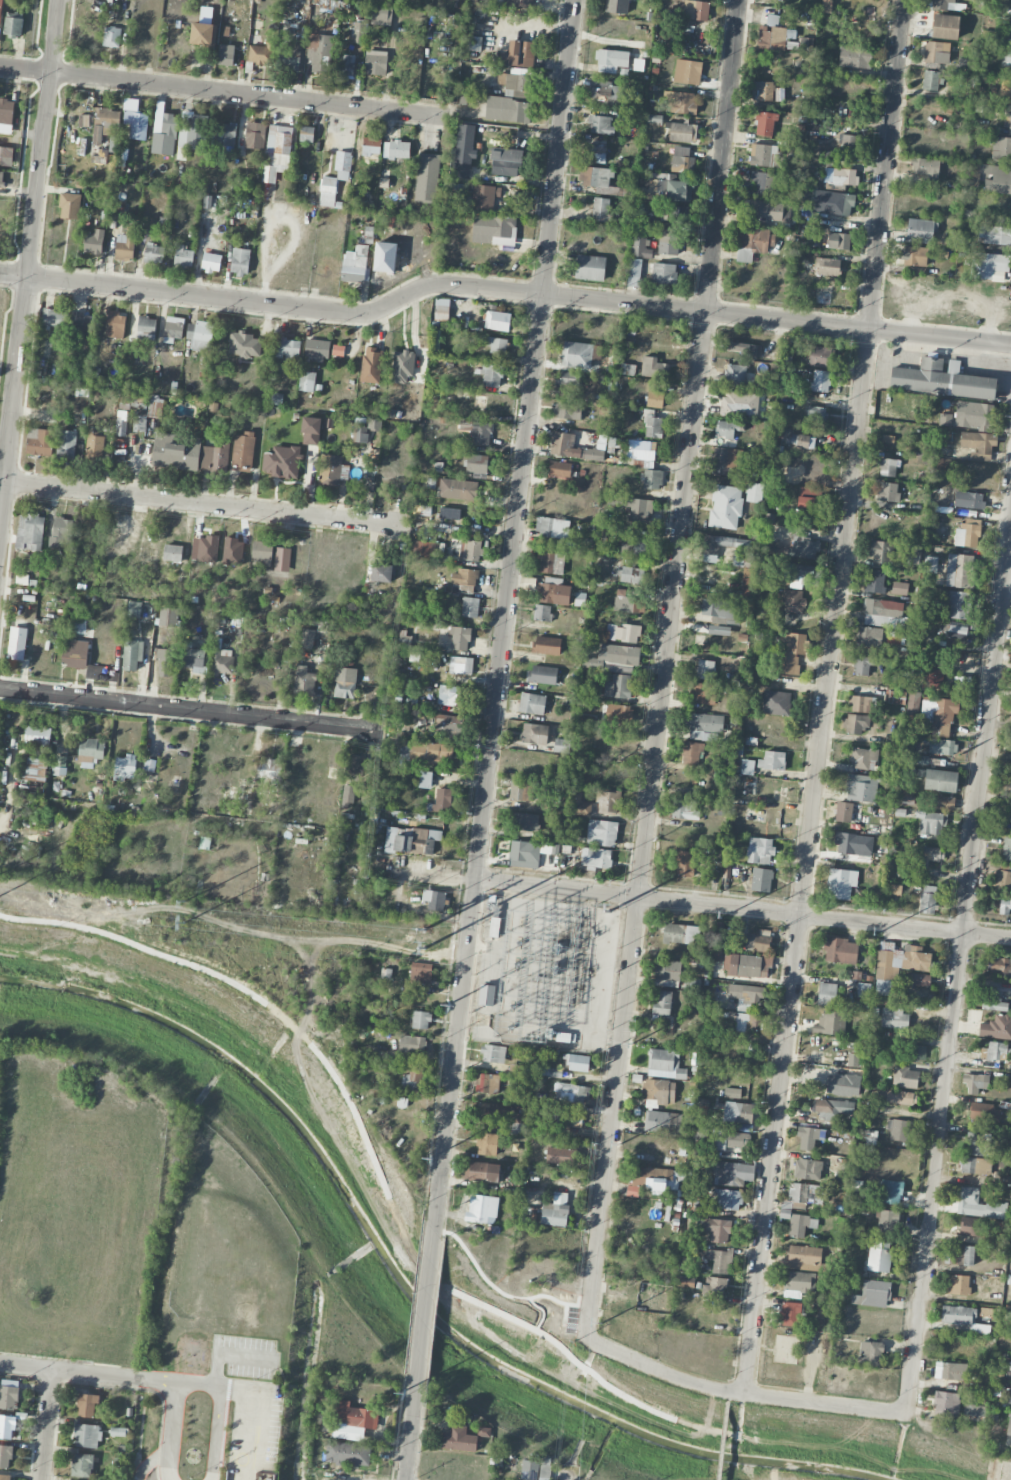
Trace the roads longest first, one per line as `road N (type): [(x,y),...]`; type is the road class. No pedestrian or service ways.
road 1 (residential): [(744,1395),(906,0)]
road 2 (residential): [(586,1339),(739,0)]
road 3 (residential): [(437,1210),(576,0)]
road 4 (residential): [(1010,345),(457,285),(368,315),(27,278)]
road 5 (residential): [(907,1415),(1010,534)]
road 6 (residential): [(1010,939),(473,879)]
road 7 (residential): [(452,119),(0,68)]
road 8 (residential): [(406,530),(0,485)]
road 9 (residential): [(384,733),(0,689)]
road 10 (residential): [(27,278),(58,0)]
road 11 (residential): [(0,520),(27,278)]
road 12 (residential): [(417,1393),(437,1210)]
road 13 (residential): [(744,1395),(671,1378),(586,1339)]
road 14 (residential): [(744,1395),(907,1415)]
road 15 (residential): [(145,1379),(0,1363)]

